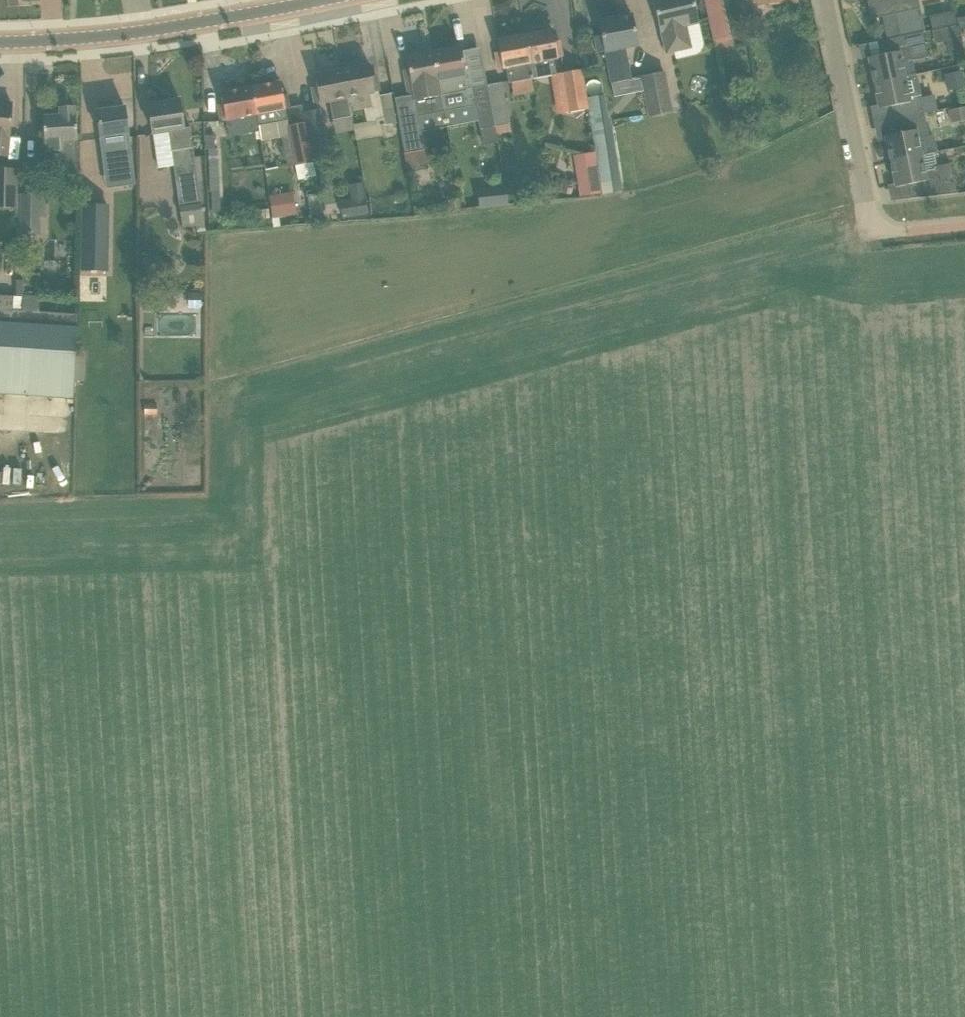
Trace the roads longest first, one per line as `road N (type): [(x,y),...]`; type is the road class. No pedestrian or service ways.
road 1 (tertiary): [(322,0),(212,22),(0,43)]
road 2 (residential): [(869,207),(823,0)]

